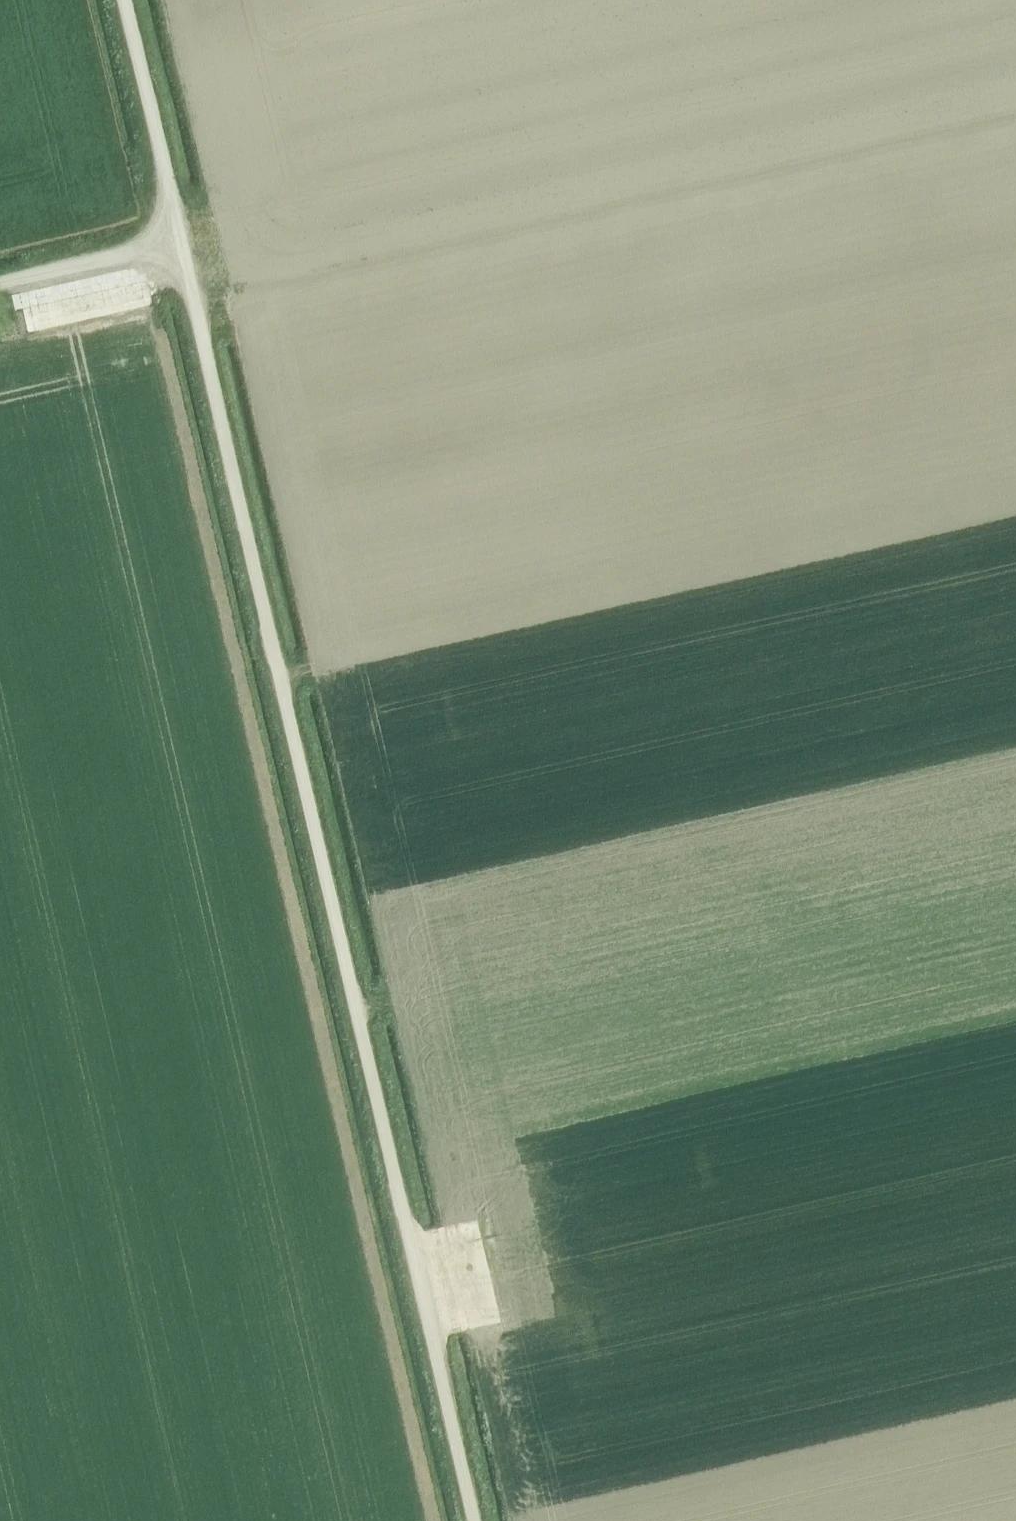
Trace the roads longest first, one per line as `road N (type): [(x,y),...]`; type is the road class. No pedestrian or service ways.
road 1 (unclassified): [(474,1520),(179,241)]
road 2 (unclassified): [(179,241),(123,0)]
road 3 (unclassified): [(0,283),(179,241)]

